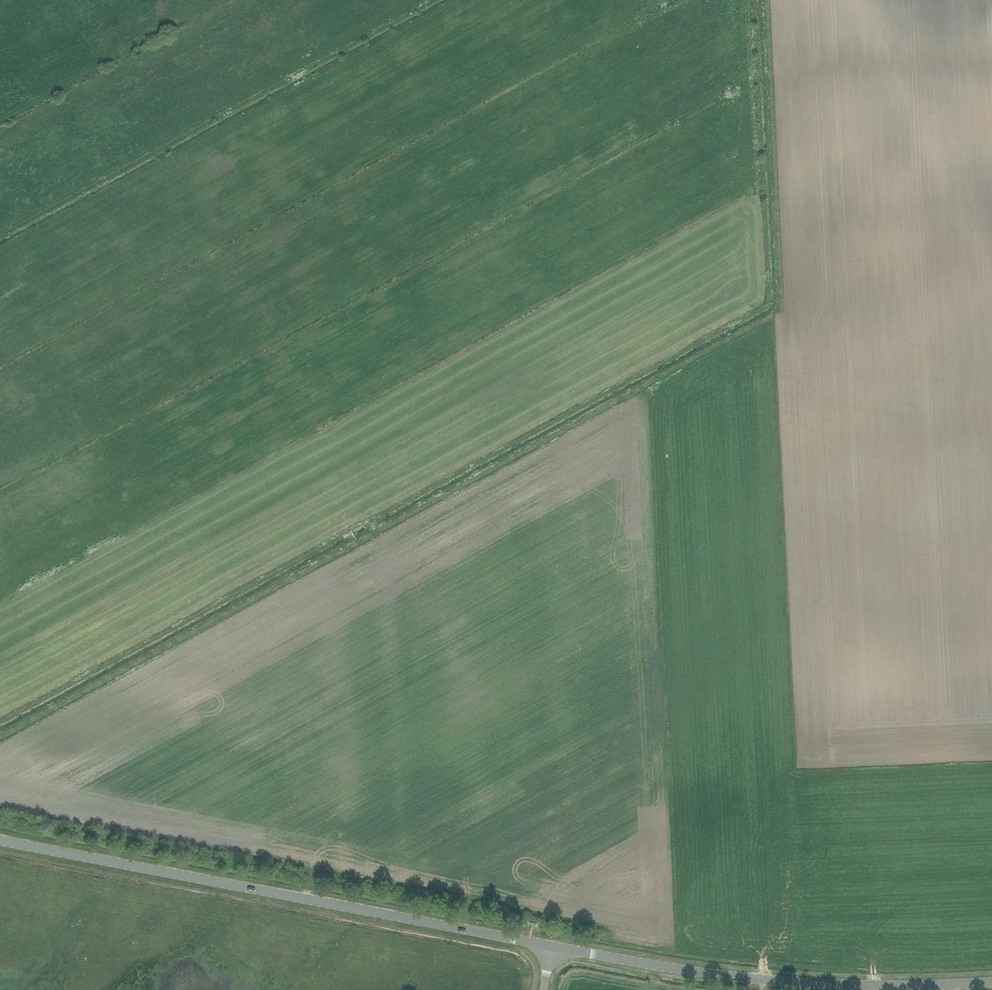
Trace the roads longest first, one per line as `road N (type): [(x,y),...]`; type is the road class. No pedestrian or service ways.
road 1 (tertiary): [(551,945),(0,840)]
road 2 (tertiary): [(991,981),(792,982),(551,945)]

